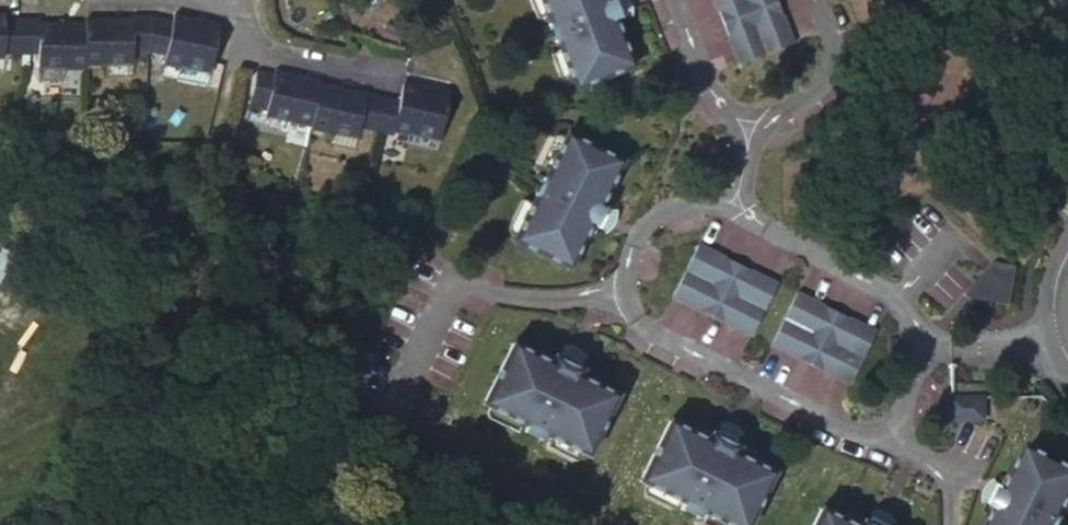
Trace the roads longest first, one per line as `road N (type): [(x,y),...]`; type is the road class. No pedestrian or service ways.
road 1 (residential): [(731,211),(704,203),(672,208),(636,231),(622,297),(642,328),(869,435),(899,427),(917,395),(915,352)]
road 2 (residential): [(915,352),(911,326),(893,306),(731,211)]
road 3 (residential): [(748,130),(792,107),(820,78),(824,45),(809,0)]
road 4 (residential): [(1058,342),(951,356),(915,352)]
road 5 (residential): [(345,65),(245,35),(238,0)]
road 6 (residential): [(671,0),(708,89),(730,114)]

